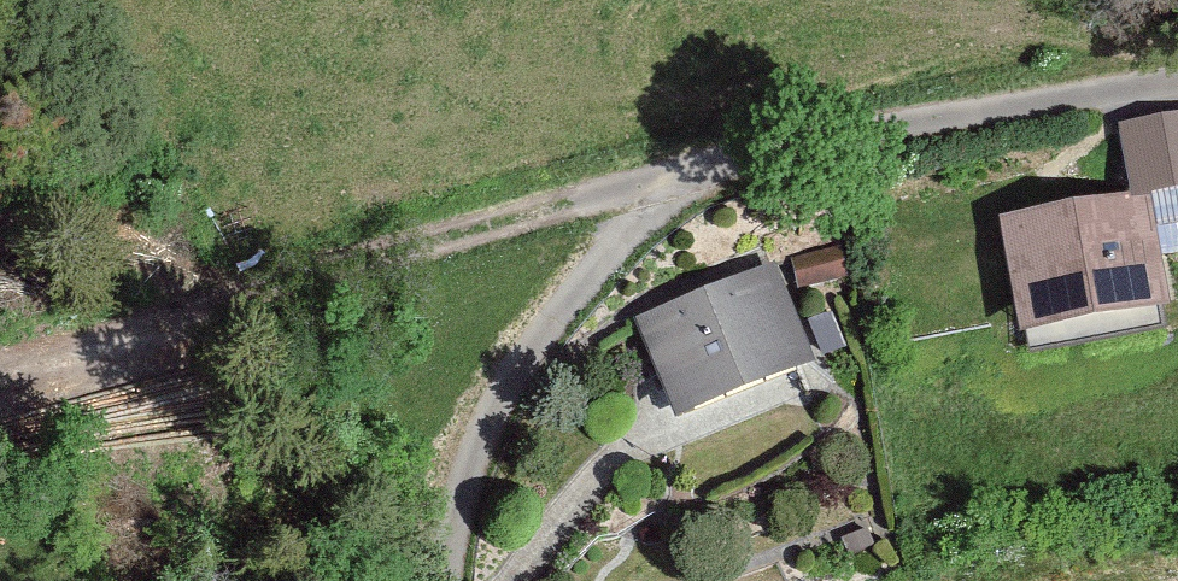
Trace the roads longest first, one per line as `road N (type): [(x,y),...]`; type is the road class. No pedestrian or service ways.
road 1 (residential): [(1177,93),(745,162),(611,271),(519,382),(468,498),(454,580)]
road 2 (track): [(745,162),(466,238),(182,332),(0,377)]

